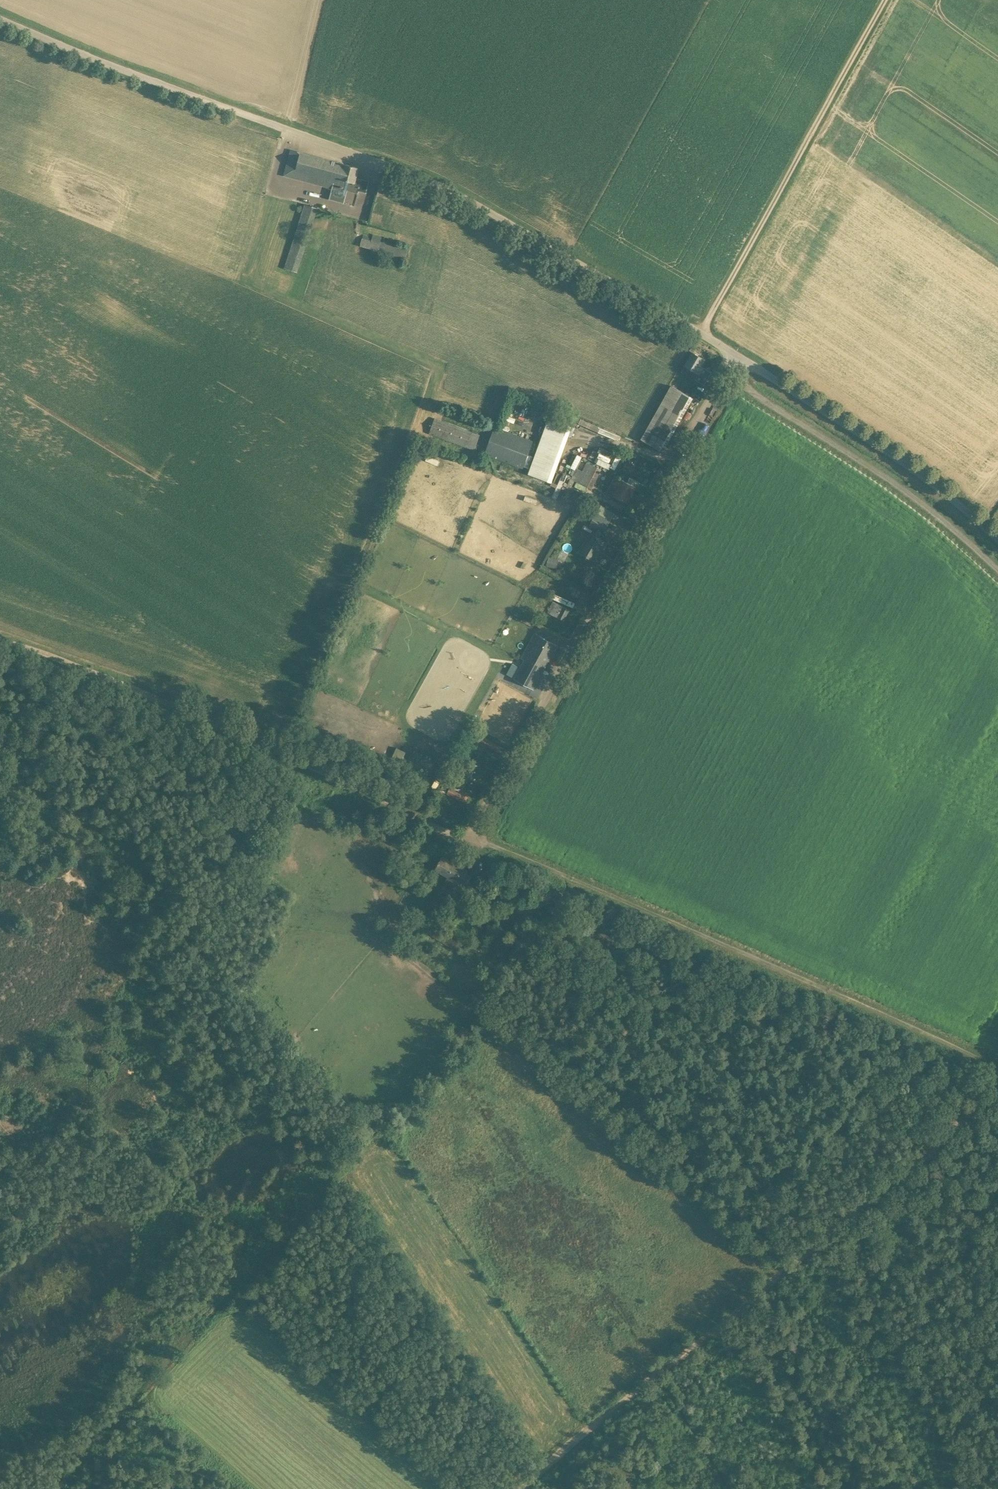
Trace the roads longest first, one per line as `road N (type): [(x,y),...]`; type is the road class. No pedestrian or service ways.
road 1 (unclassified): [(997,540),(896,457),(736,354),(454,191),(0,19)]
road 2 (track): [(471,839),(736,354)]
road 3 (track): [(522,1488),(931,1145)]
road 4 (track): [(997,1064),(567,879)]
road 5 (track): [(97,675),(471,839)]
road 6 (track): [(700,333),(884,0)]
road 7 (track): [(0,789),(97,675)]
road 8 (track): [(657,1378),(733,1488)]

